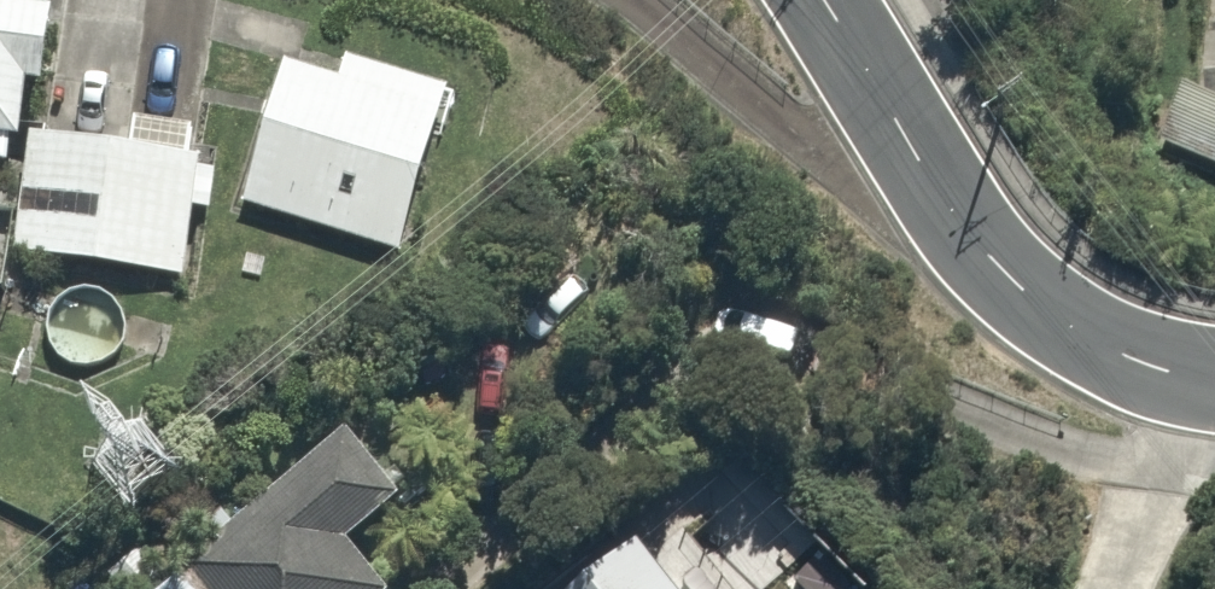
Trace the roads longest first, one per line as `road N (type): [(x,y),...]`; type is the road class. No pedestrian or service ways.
road 1 (residential): [(823,0),(921,164),(1000,266),(1098,342),(1208,380)]
road 2 (residential): [(1208,380),(1102,588)]

